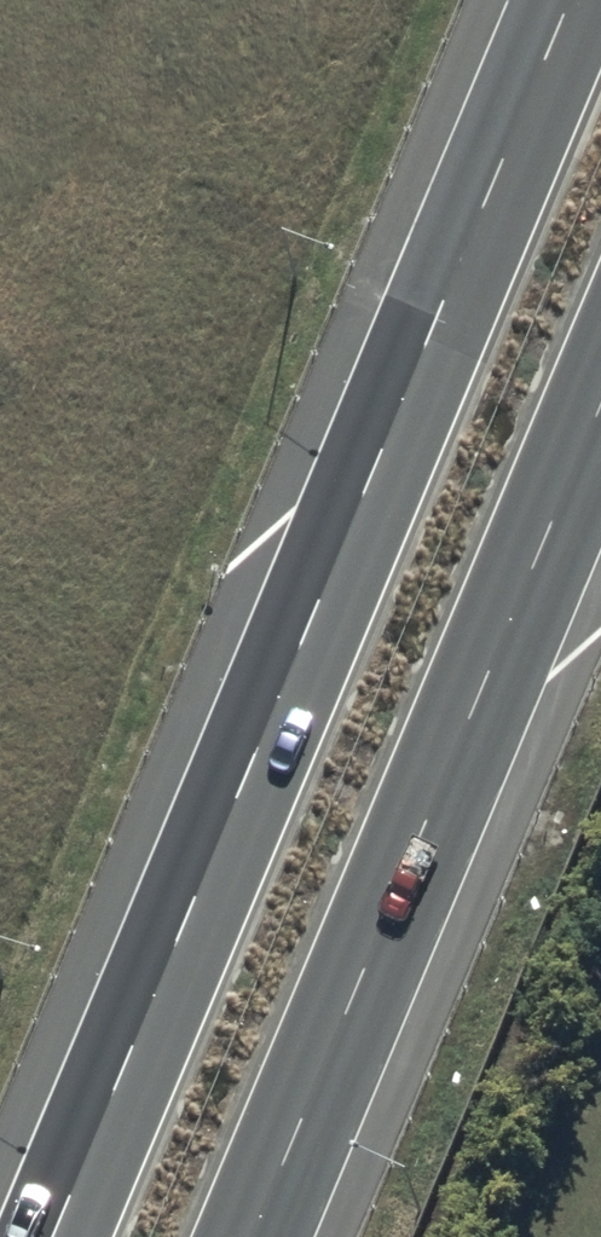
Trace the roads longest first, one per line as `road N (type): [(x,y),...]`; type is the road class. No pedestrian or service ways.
road 1 (trunk): [(40,1236),(560,0)]
road 2 (trunk): [(600,422),(258,1236)]

